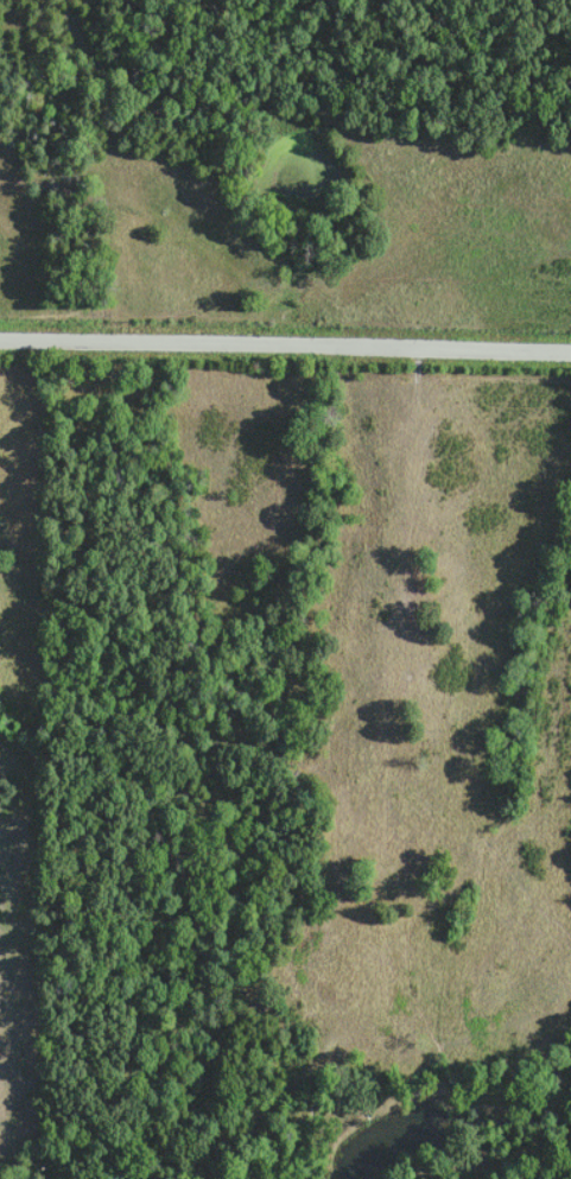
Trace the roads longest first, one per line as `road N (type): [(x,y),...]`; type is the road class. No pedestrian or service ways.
road 1 (residential): [(570,351),(0,339)]

